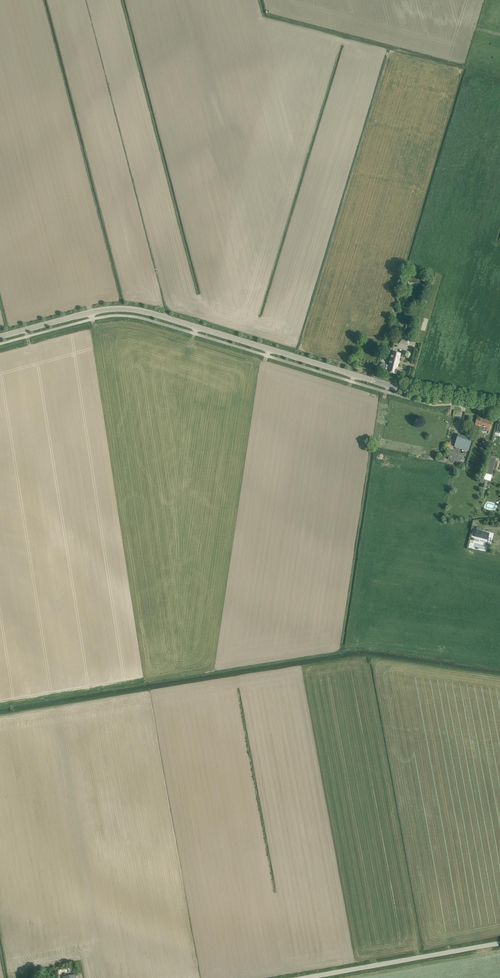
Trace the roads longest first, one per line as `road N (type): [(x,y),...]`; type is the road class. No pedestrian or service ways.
road 1 (tertiary): [(499,410),(141,310),(95,311),(0,336)]
road 2 (unclassified): [(303,977),(499,943)]

